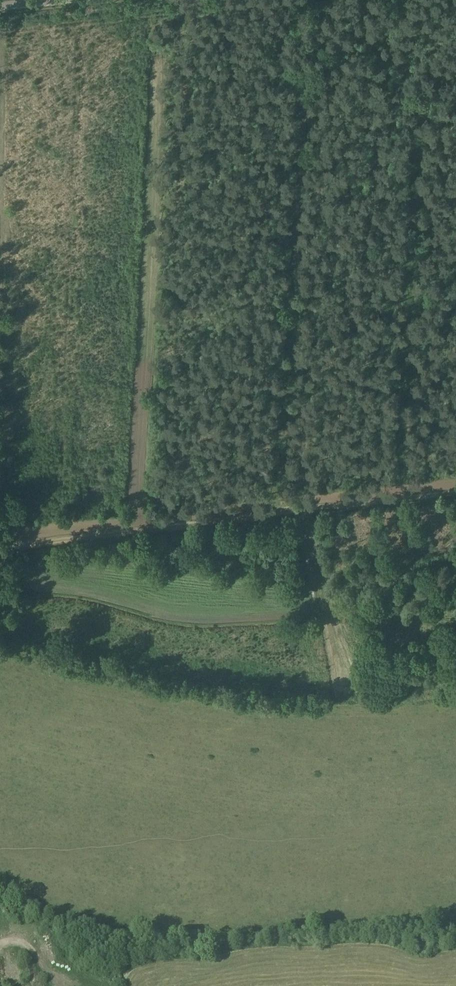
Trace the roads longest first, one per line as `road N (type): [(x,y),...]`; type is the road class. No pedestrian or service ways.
road 1 (track): [(0,550),(30,540),(284,510),(302,89),(276,50),(282,21),(305,0)]
road 2 (track): [(346,701),(304,507)]
road 3 (track): [(455,490),(284,510)]

